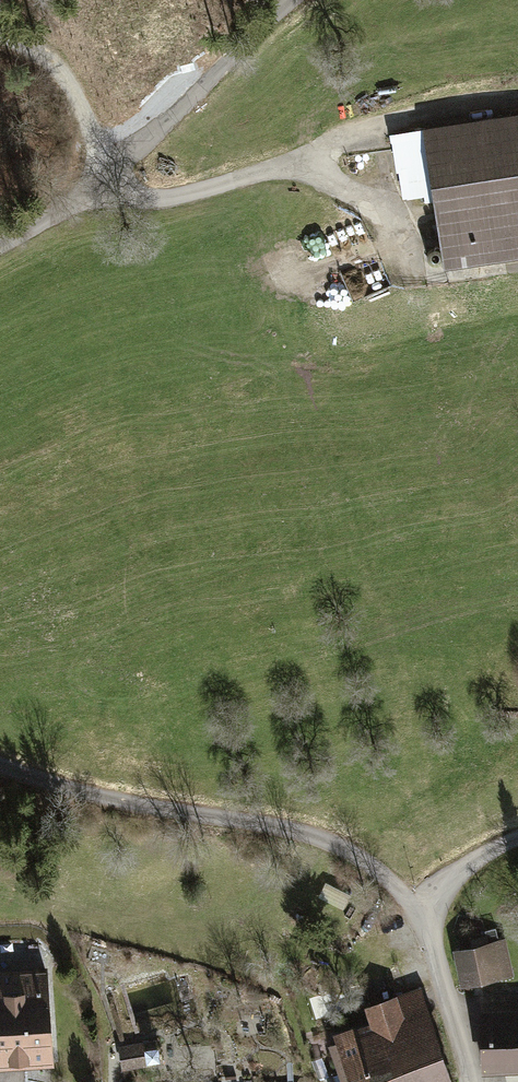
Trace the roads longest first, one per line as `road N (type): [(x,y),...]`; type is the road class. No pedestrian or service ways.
road 1 (residential): [(112,169),(130,197),(160,201),(280,169),(370,131),(485,104),(517,105)]
road 2 (unclassified): [(112,169),(289,0)]
road 3 (residential): [(421,915),(356,854),(300,831),(222,817)]
road 4 (unclassified): [(222,817),(104,801),(0,769)]
road 5 (track): [(0,43),(26,47),(69,89),(112,169)]
road 6 (residential): [(473,1081),(421,915)]
road 7 (unclassified): [(0,252),(112,169)]
road 8 (residential): [(421,915),(446,884),(517,842)]

